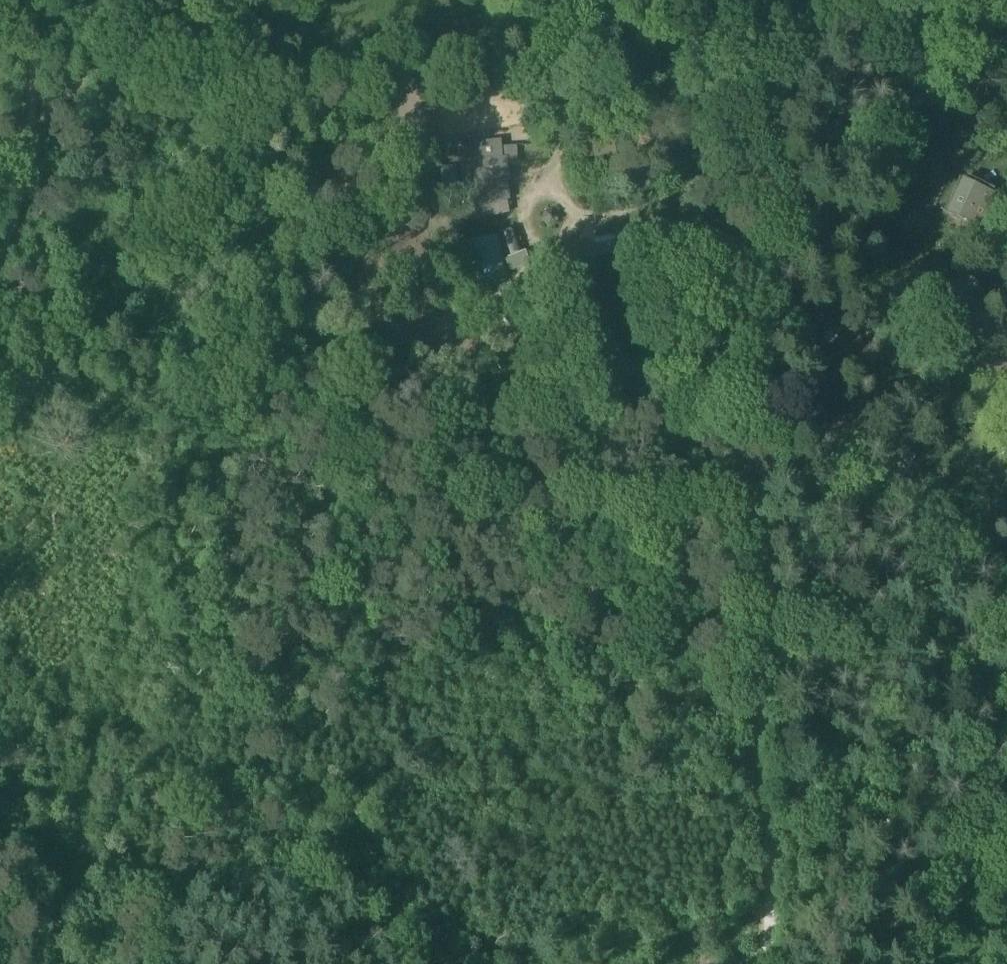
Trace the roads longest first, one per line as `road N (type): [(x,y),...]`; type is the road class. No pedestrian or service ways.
road 1 (unclassified): [(765,963),(771,926),(747,413),(765,175),(783,67),(819,0)]

